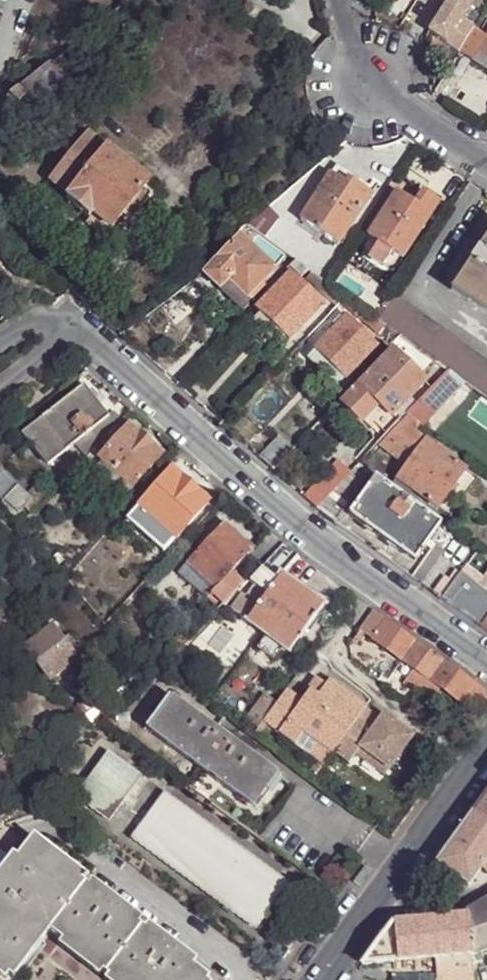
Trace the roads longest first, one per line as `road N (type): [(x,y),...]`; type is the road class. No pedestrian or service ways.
road 1 (residential): [(486,661),(256,494),(77,329)]
road 2 (residential): [(340,0),(369,82),(486,158)]
road 3 (residential): [(486,751),(387,890)]

